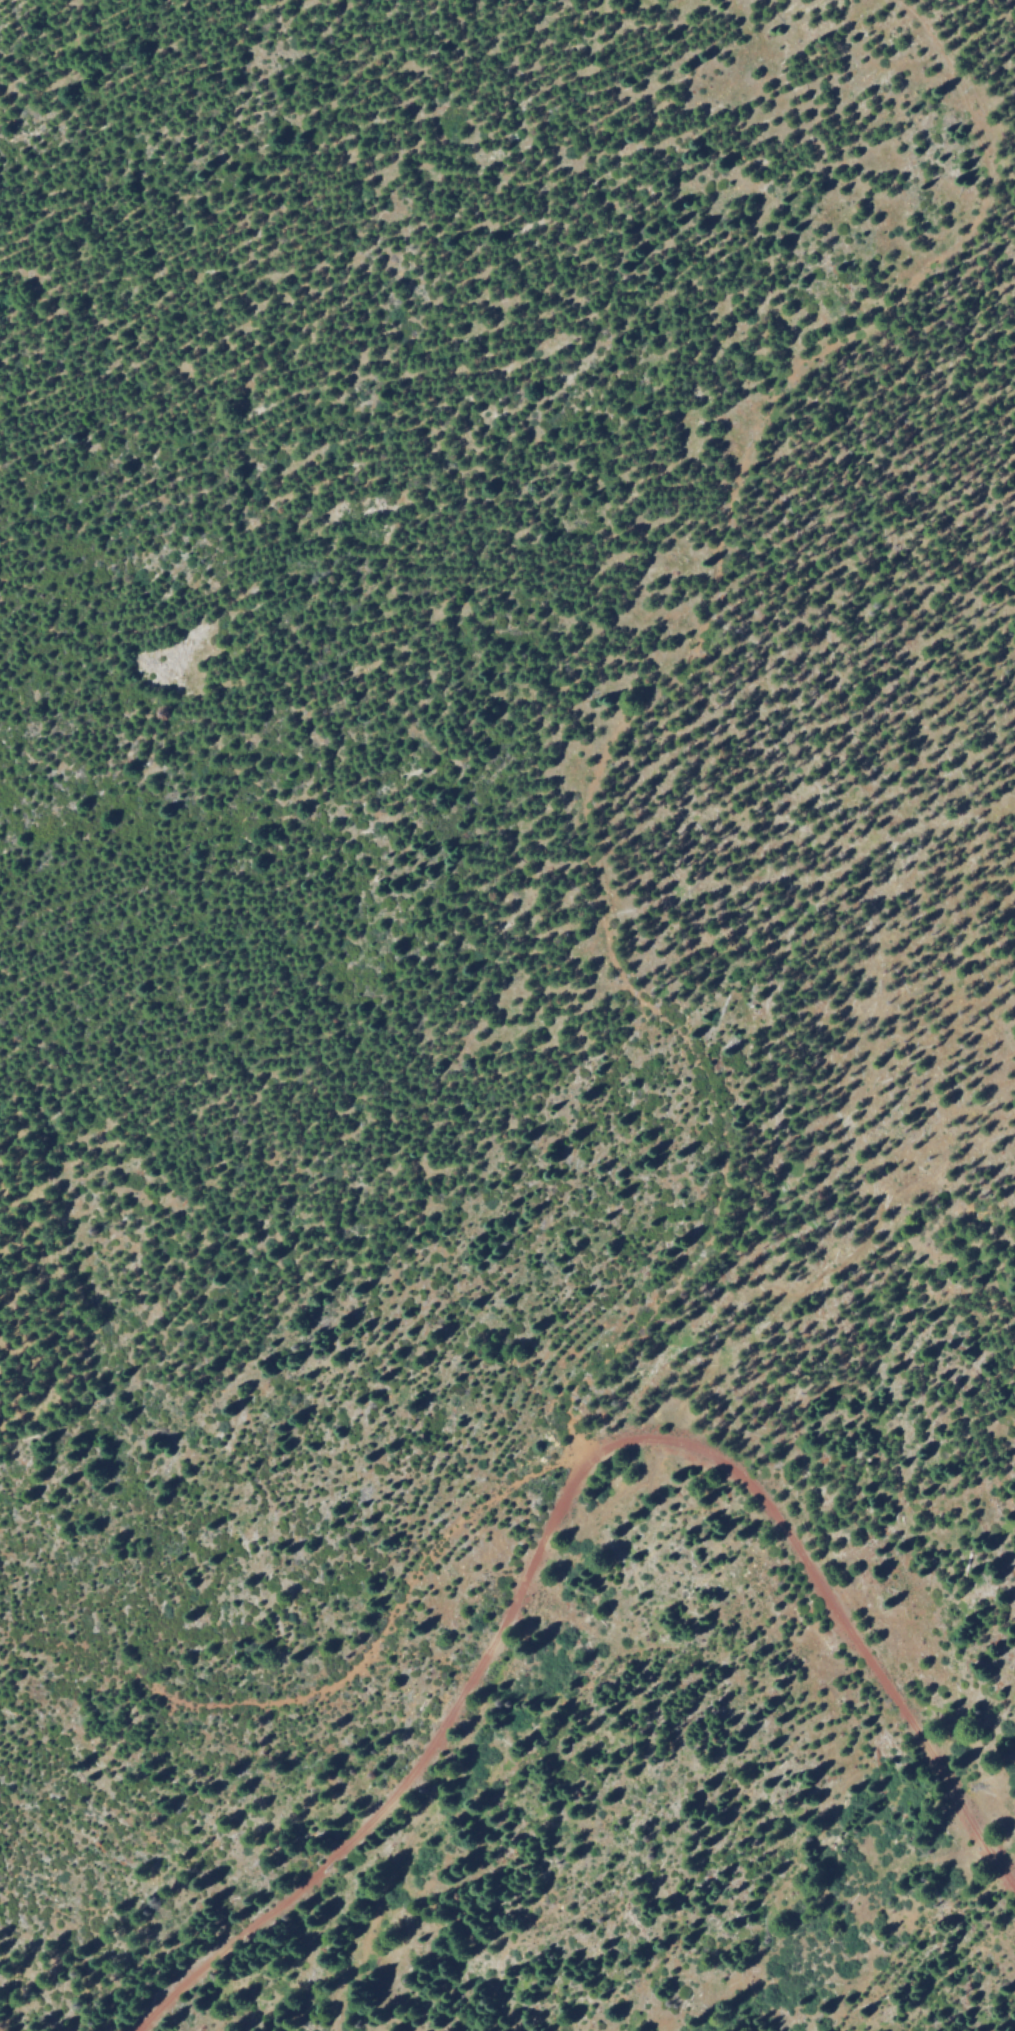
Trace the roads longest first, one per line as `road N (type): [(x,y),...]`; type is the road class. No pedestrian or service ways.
road 1 (track): [(603,1441),(542,1528),(446,1719),(360,1839),(126,2030)]
road 2 (track): [(1014,1891),(867,1655),(724,1462),(673,1433),(603,1441)]

